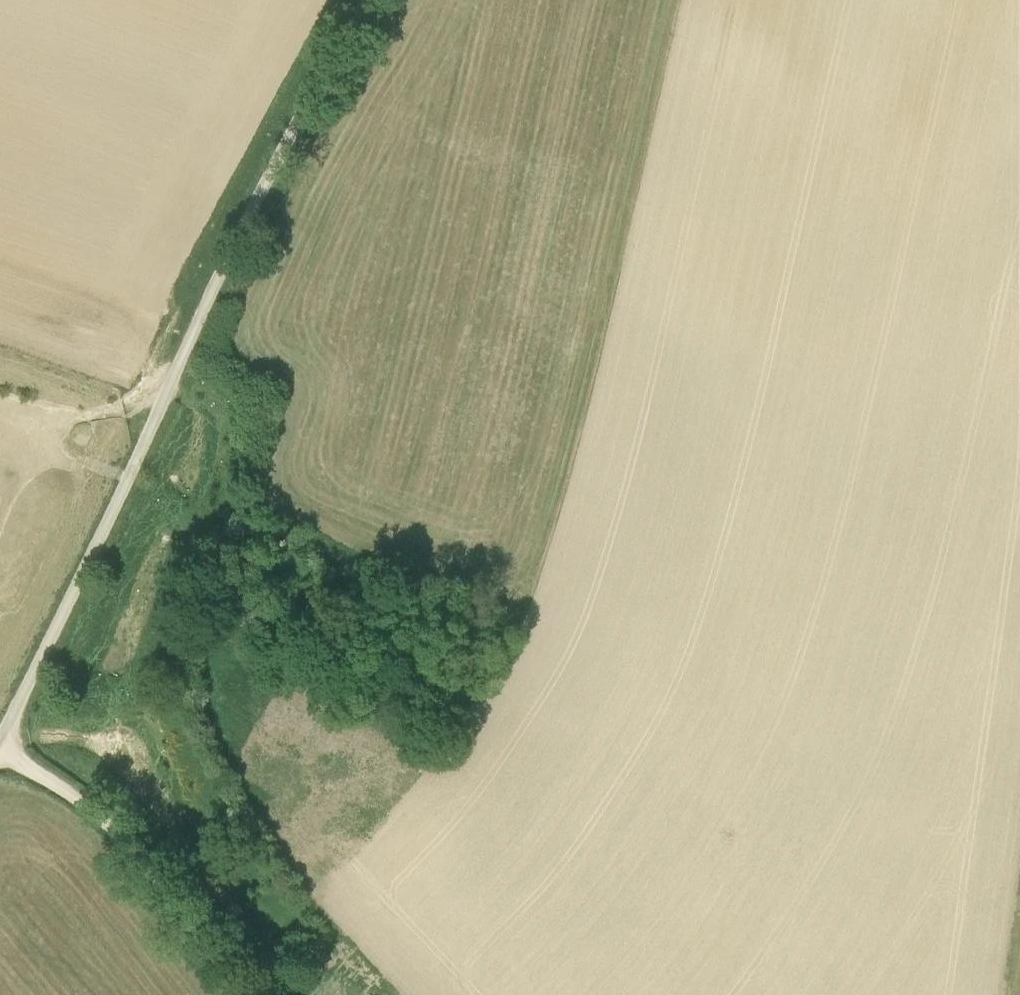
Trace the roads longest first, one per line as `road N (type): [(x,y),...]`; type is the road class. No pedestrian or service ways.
road 1 (unclassified): [(0,742),(263,189),(367,0)]
road 2 (unclassified): [(244,994),(111,831),(0,750)]

